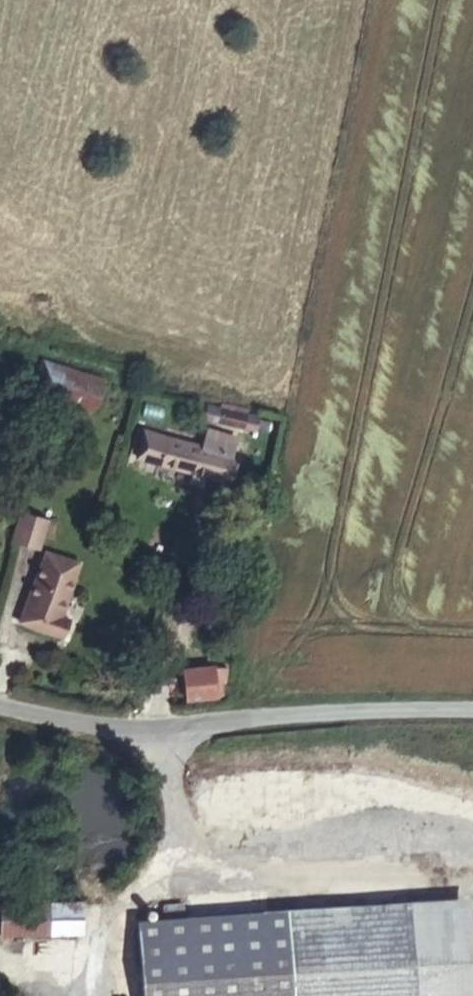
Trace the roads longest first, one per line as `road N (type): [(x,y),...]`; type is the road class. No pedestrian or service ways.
road 1 (unclassified): [(0,704),(161,730),(369,710),(472,711)]

